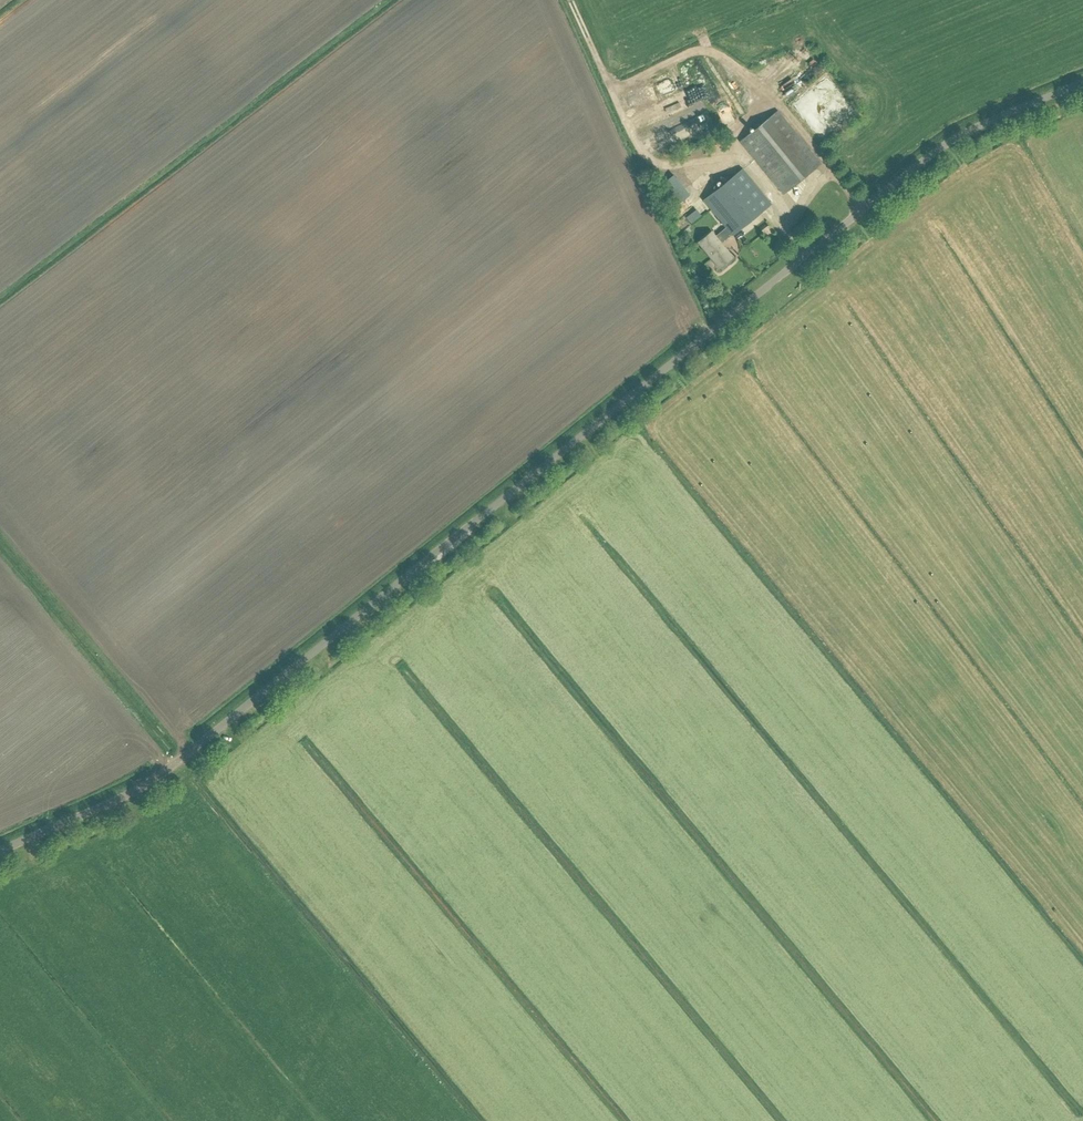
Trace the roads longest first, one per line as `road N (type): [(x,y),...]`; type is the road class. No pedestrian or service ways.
road 1 (unclassified): [(1082,81),(973,127),(931,154),(182,757),(137,788),(0,847)]

